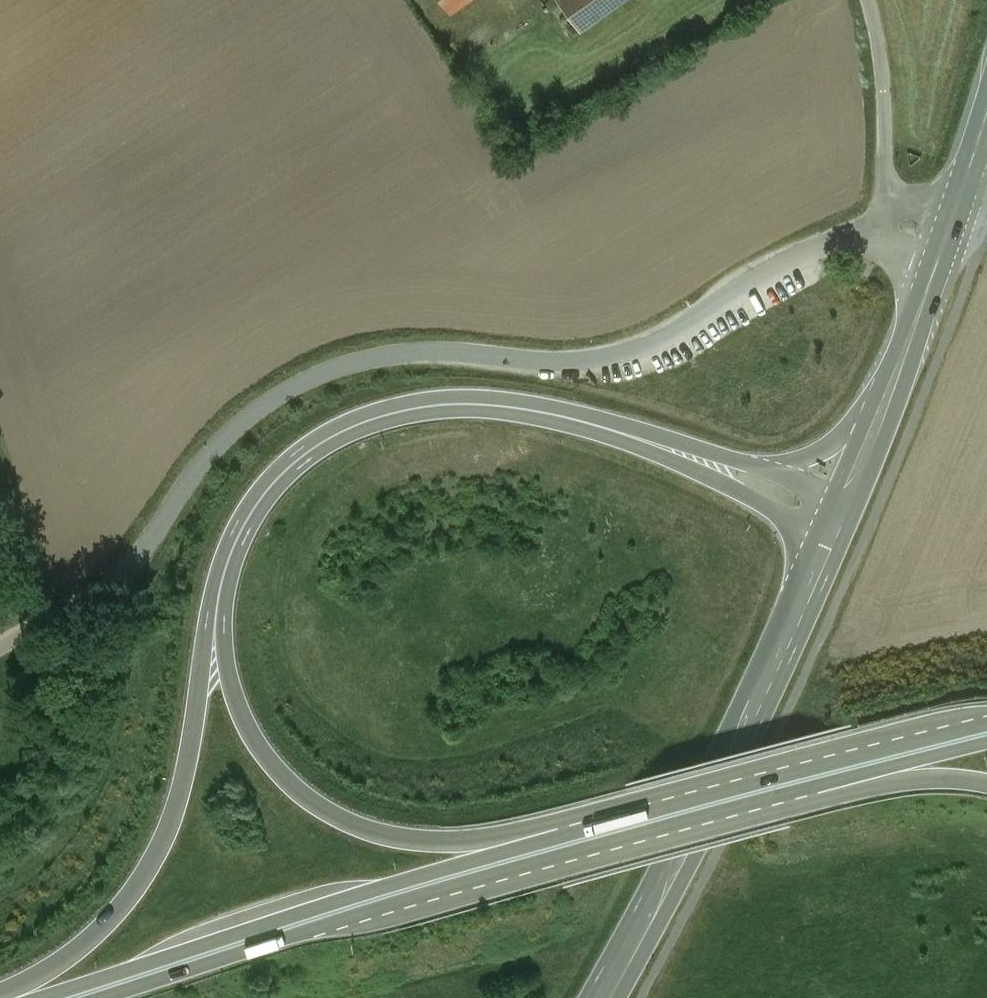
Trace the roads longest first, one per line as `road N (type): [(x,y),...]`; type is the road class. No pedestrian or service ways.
road 1 (unclassified): [(0,645),(109,584),(150,541),(207,456),(258,409),(311,378),(397,354),(567,362),(631,352),(782,262),(893,226)]
road 2 (trunk): [(81,997),(329,921),(813,790)]
road 3 (trunk): [(600,813),(21,997)]
road 4 (trunk): [(222,586),(243,526),(282,472),(341,430),(401,410),(451,403),(536,411),(720,467)]
road 5 (trunk): [(600,813),(445,835),(370,824),(325,804),(293,779),(249,724),(225,644),(222,586)]
road 6 (secondary): [(830,520),(702,823),(605,997)]
road 7 (trunk): [(222,586),(178,800),(149,864),(87,935),(0,987)]
road 8 (trunk): [(986,716),(600,813)]
road 9 (unclassified): [(868,0),(879,46),(893,226)]
road 10 (tertiary): [(957,210),(882,413)]
road 11 (trunk): [(813,790),(986,737)]
road 12 (trunk): [(882,413),(795,461),(720,467)]
road 13 (trunk): [(813,790),(934,774),(986,779)]
road 14 (trunk): [(720,467),(830,520)]

